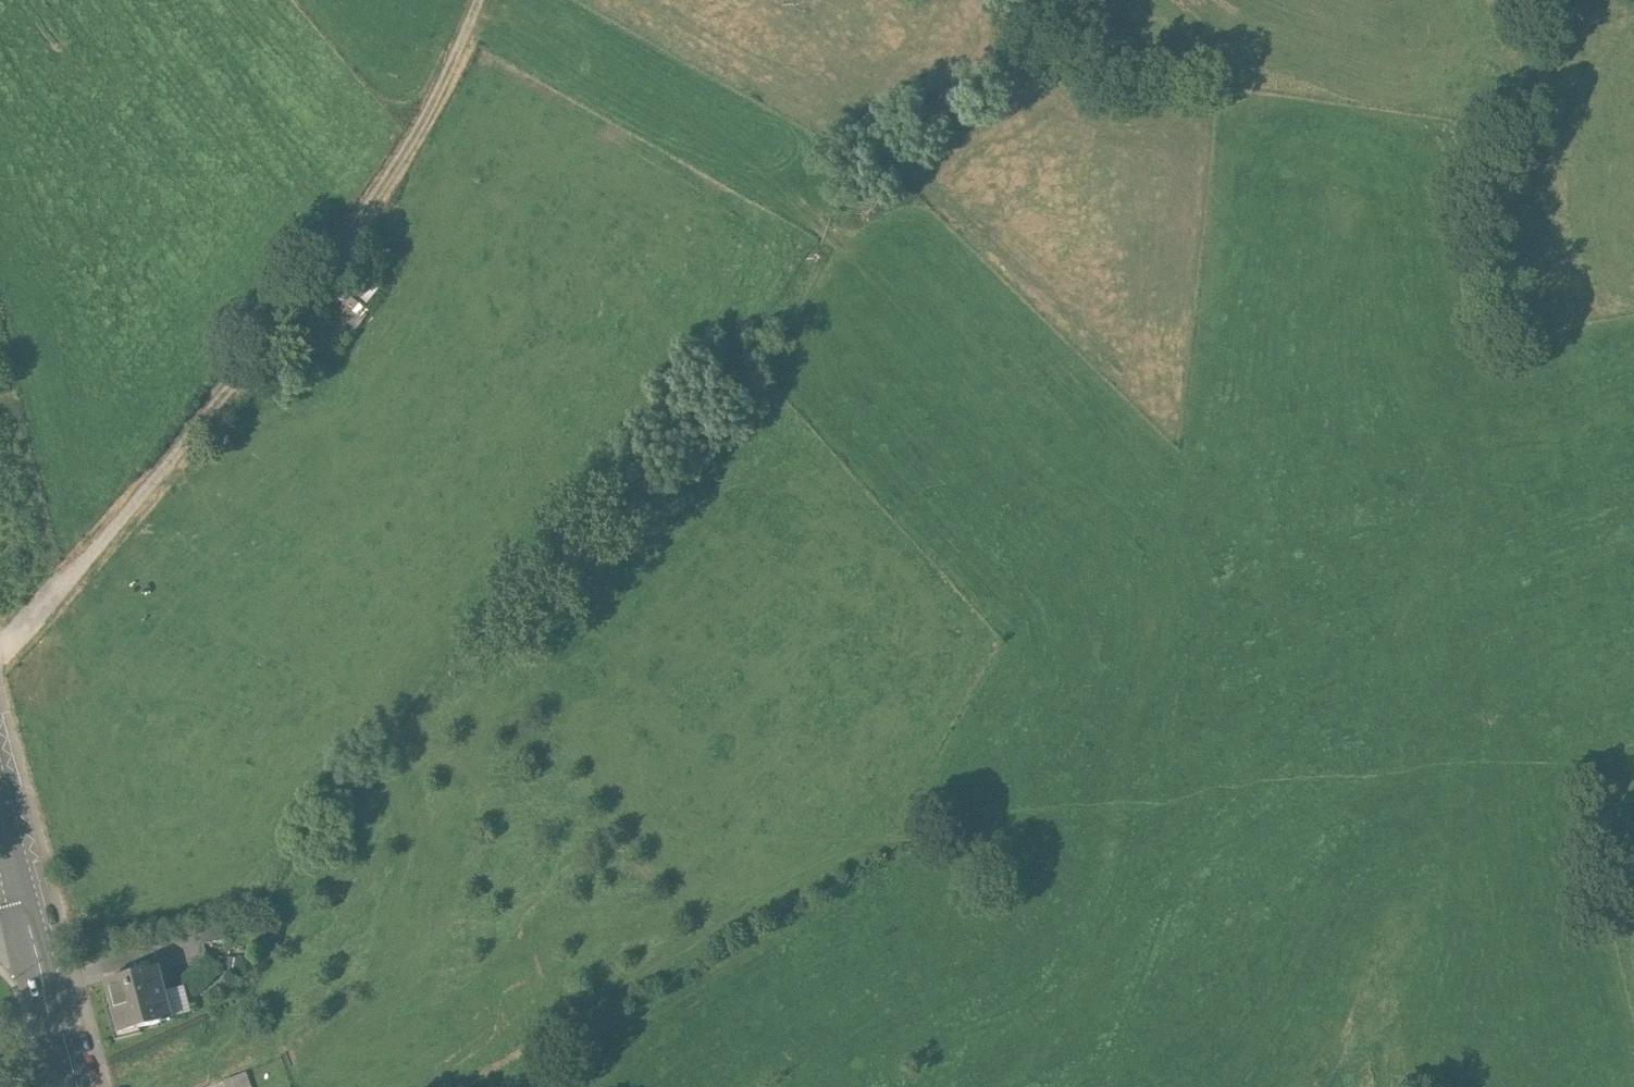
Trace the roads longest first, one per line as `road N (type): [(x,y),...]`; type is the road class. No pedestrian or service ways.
road 1 (track): [(0,648),(97,550),(309,286),(428,116),(477,0)]
road 2 (tertiary): [(31,929),(76,1086)]

